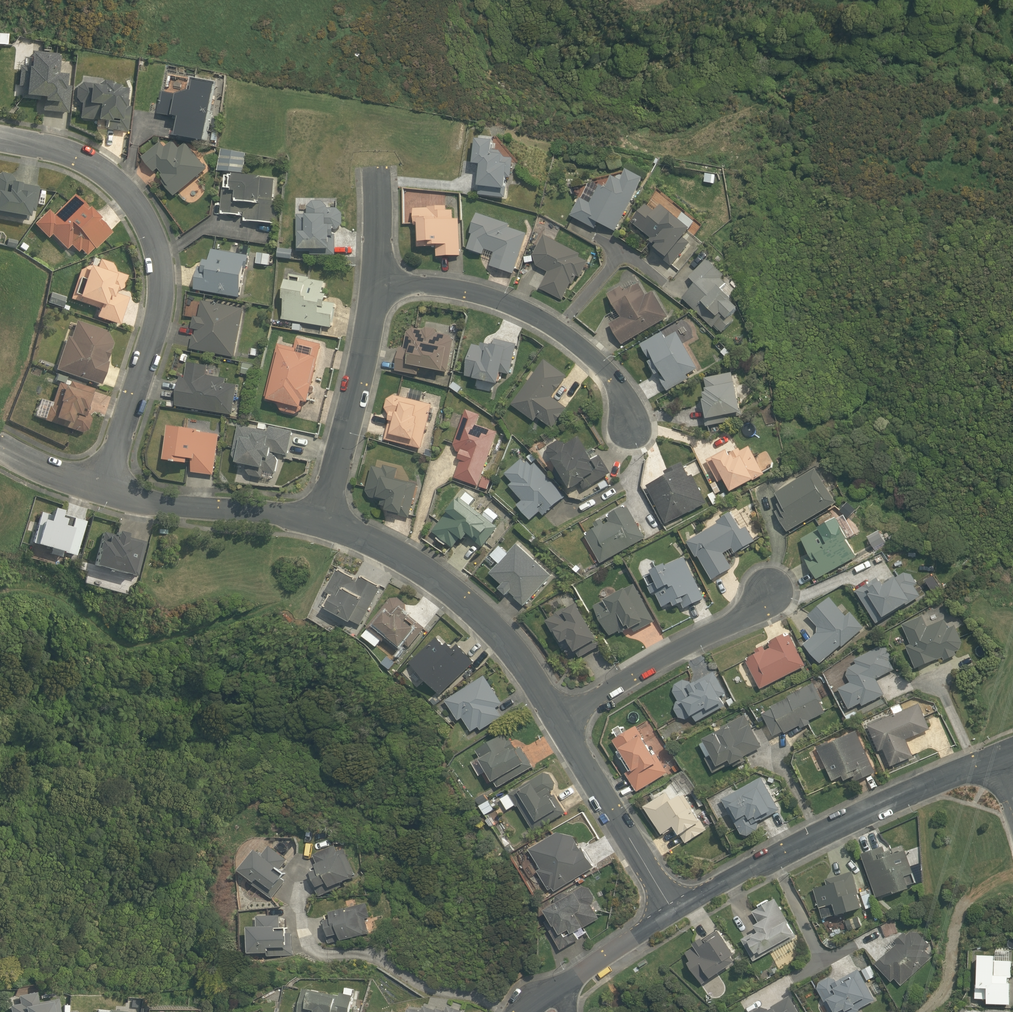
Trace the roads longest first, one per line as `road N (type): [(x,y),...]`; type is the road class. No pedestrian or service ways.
road 1 (residential): [(104,488),(155,331),(157,249),(140,208),(108,174),(73,154),(0,138)]
road 2 (residential): [(676,911),(833,828),(999,758)]
road 3 (residential): [(560,721),(505,639),(470,607),(384,548),(322,522)]
road 4 (residential): [(376,280),(482,294),(547,321),(617,380),(631,425)]
road 5 (residential): [(322,522),(376,280)]
road 6 (residential): [(560,721),(772,593)]
road 7 (residential): [(676,911),(560,721)]
road 8 (residential): [(322,522),(155,504),(104,488)]
road 9 (residential): [(576,986),(676,911)]

